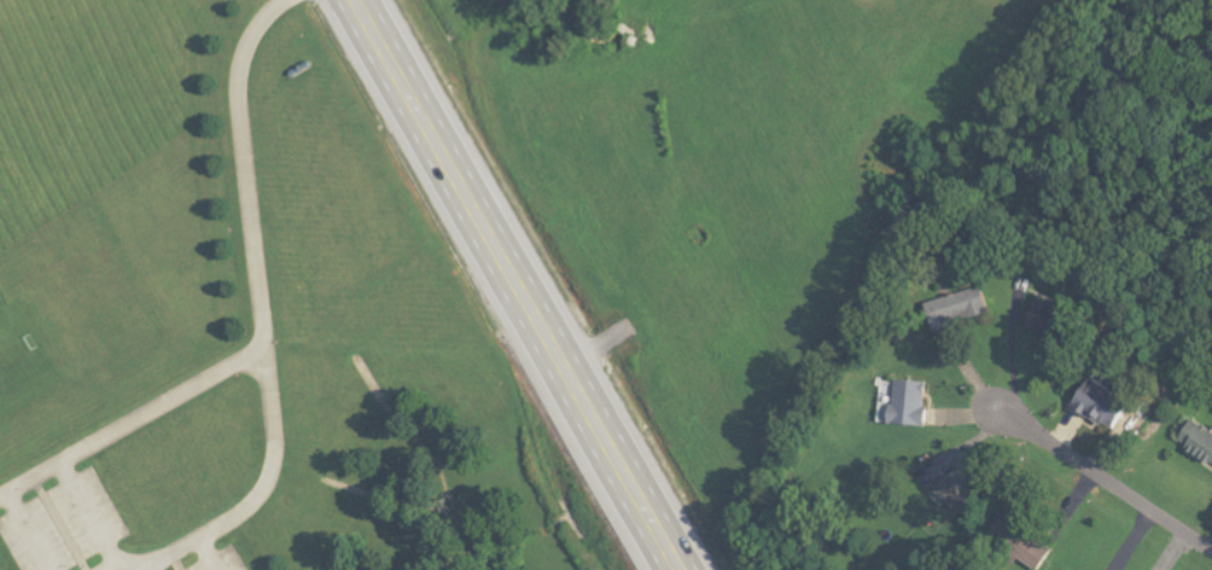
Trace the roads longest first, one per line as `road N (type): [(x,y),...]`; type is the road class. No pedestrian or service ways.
road 1 (trunk): [(680,569),(356,0)]
road 2 (residential): [(136,569),(229,519),(252,501),(269,470),(238,97),(249,43),(283,0)]
road 3 (residential): [(1211,556),(1001,419)]

